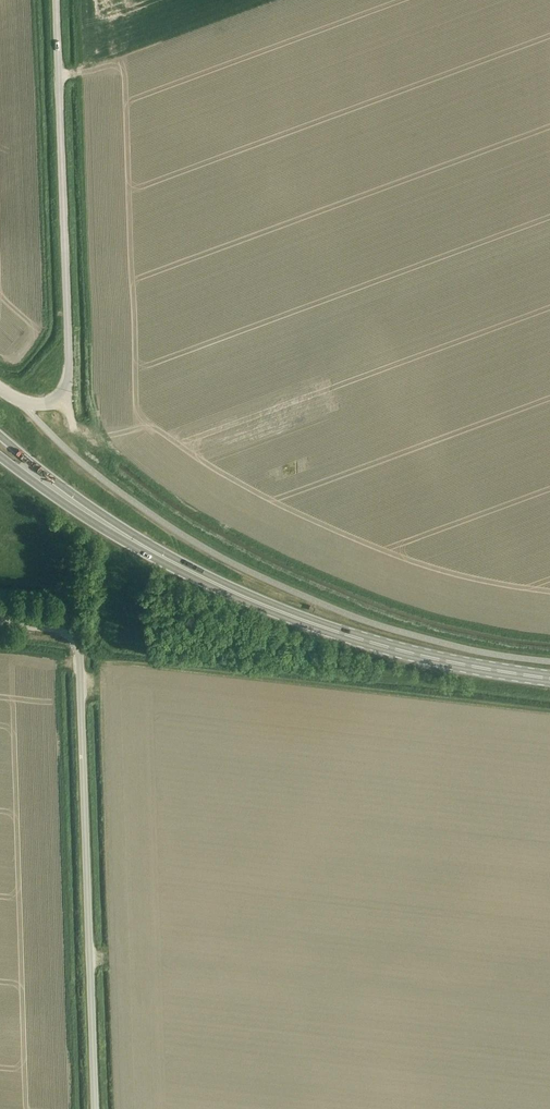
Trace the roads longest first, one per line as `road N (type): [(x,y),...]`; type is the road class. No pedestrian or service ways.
road 1 (unclassified): [(96,1108),(79,643),(63,627),(0,620)]
road 2 (unclassified): [(26,404),(58,402),(69,377),(56,0)]
road 3 (primary): [(549,678),(382,646),(202,578)]
road 4 (primary): [(202,578),(0,436)]
road 5 (primary): [(0,458),(85,518),(202,578)]

